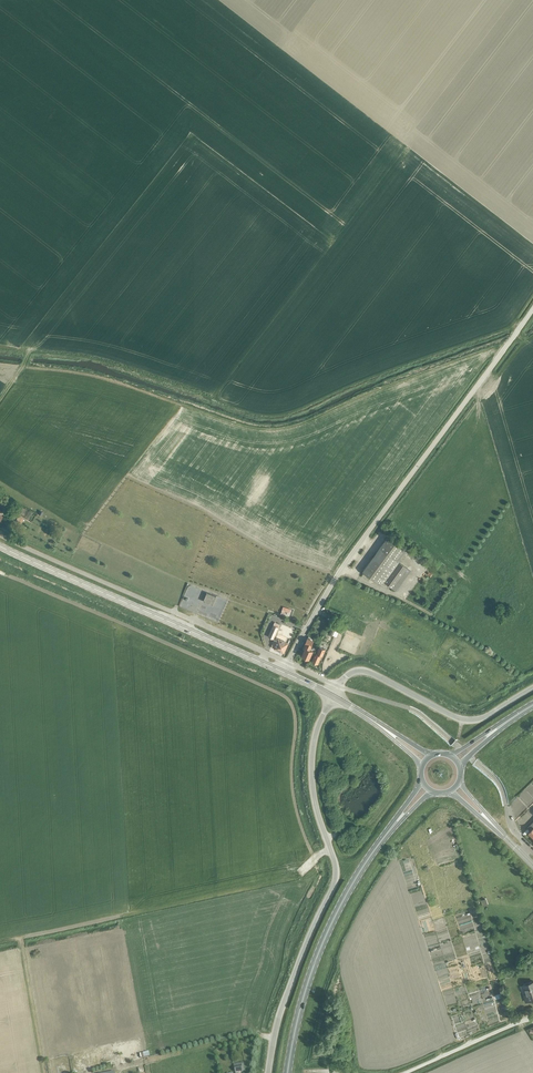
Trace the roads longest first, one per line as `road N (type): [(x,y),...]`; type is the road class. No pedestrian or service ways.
road 1 (unclassified): [(283,672),(344,564),(532,308)]
road 2 (unclassified): [(268,1072),(278,1018),(336,881),(312,781),(314,742),(333,696)]
road 3 (secondary): [(0,546),(283,672)]
road 4 (primary): [(287,1072),(318,955),(384,838)]
road 5 (unclassified): [(333,696),(348,675),(362,671),(471,720),(532,689)]
road 6 (residential): [(405,1072),(532,1018)]
road 7 (track): [(44,1072),(23,949)]

